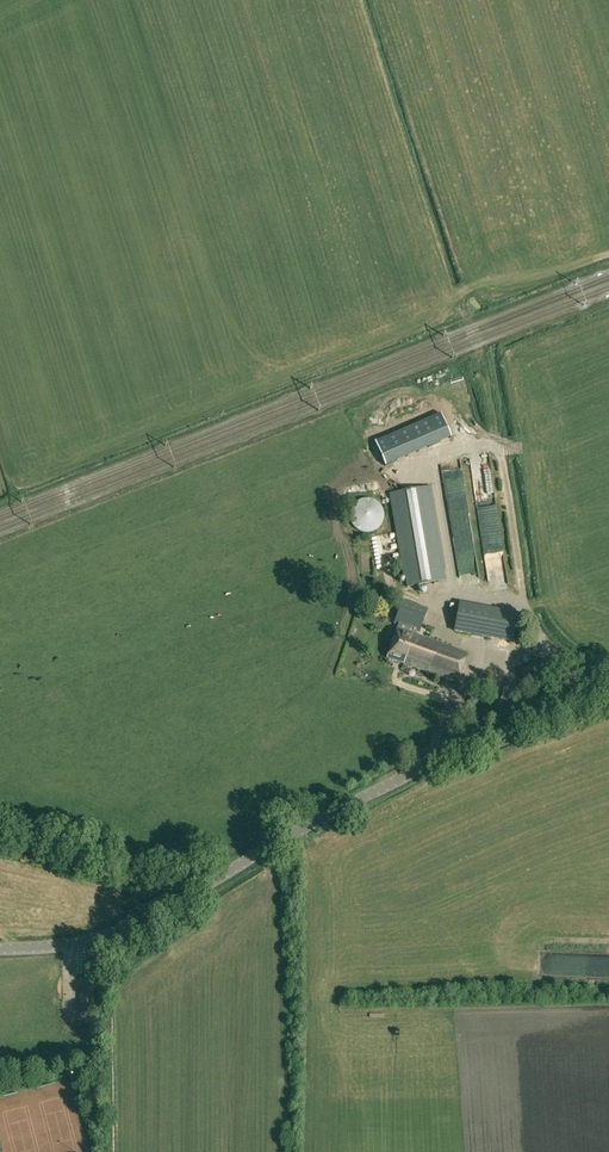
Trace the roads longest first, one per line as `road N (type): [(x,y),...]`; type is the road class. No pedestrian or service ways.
road 1 (tertiary): [(0,949),(124,930),(427,765),(608,695)]
road 2 (track): [(481,350),(522,601),(593,701)]
road 3 (track): [(455,589),(439,632),(487,654),(456,703),(436,761)]
road 4 (track): [(522,601),(455,589),(433,459)]
road 5 (track): [(0,846),(148,886),(166,910)]

